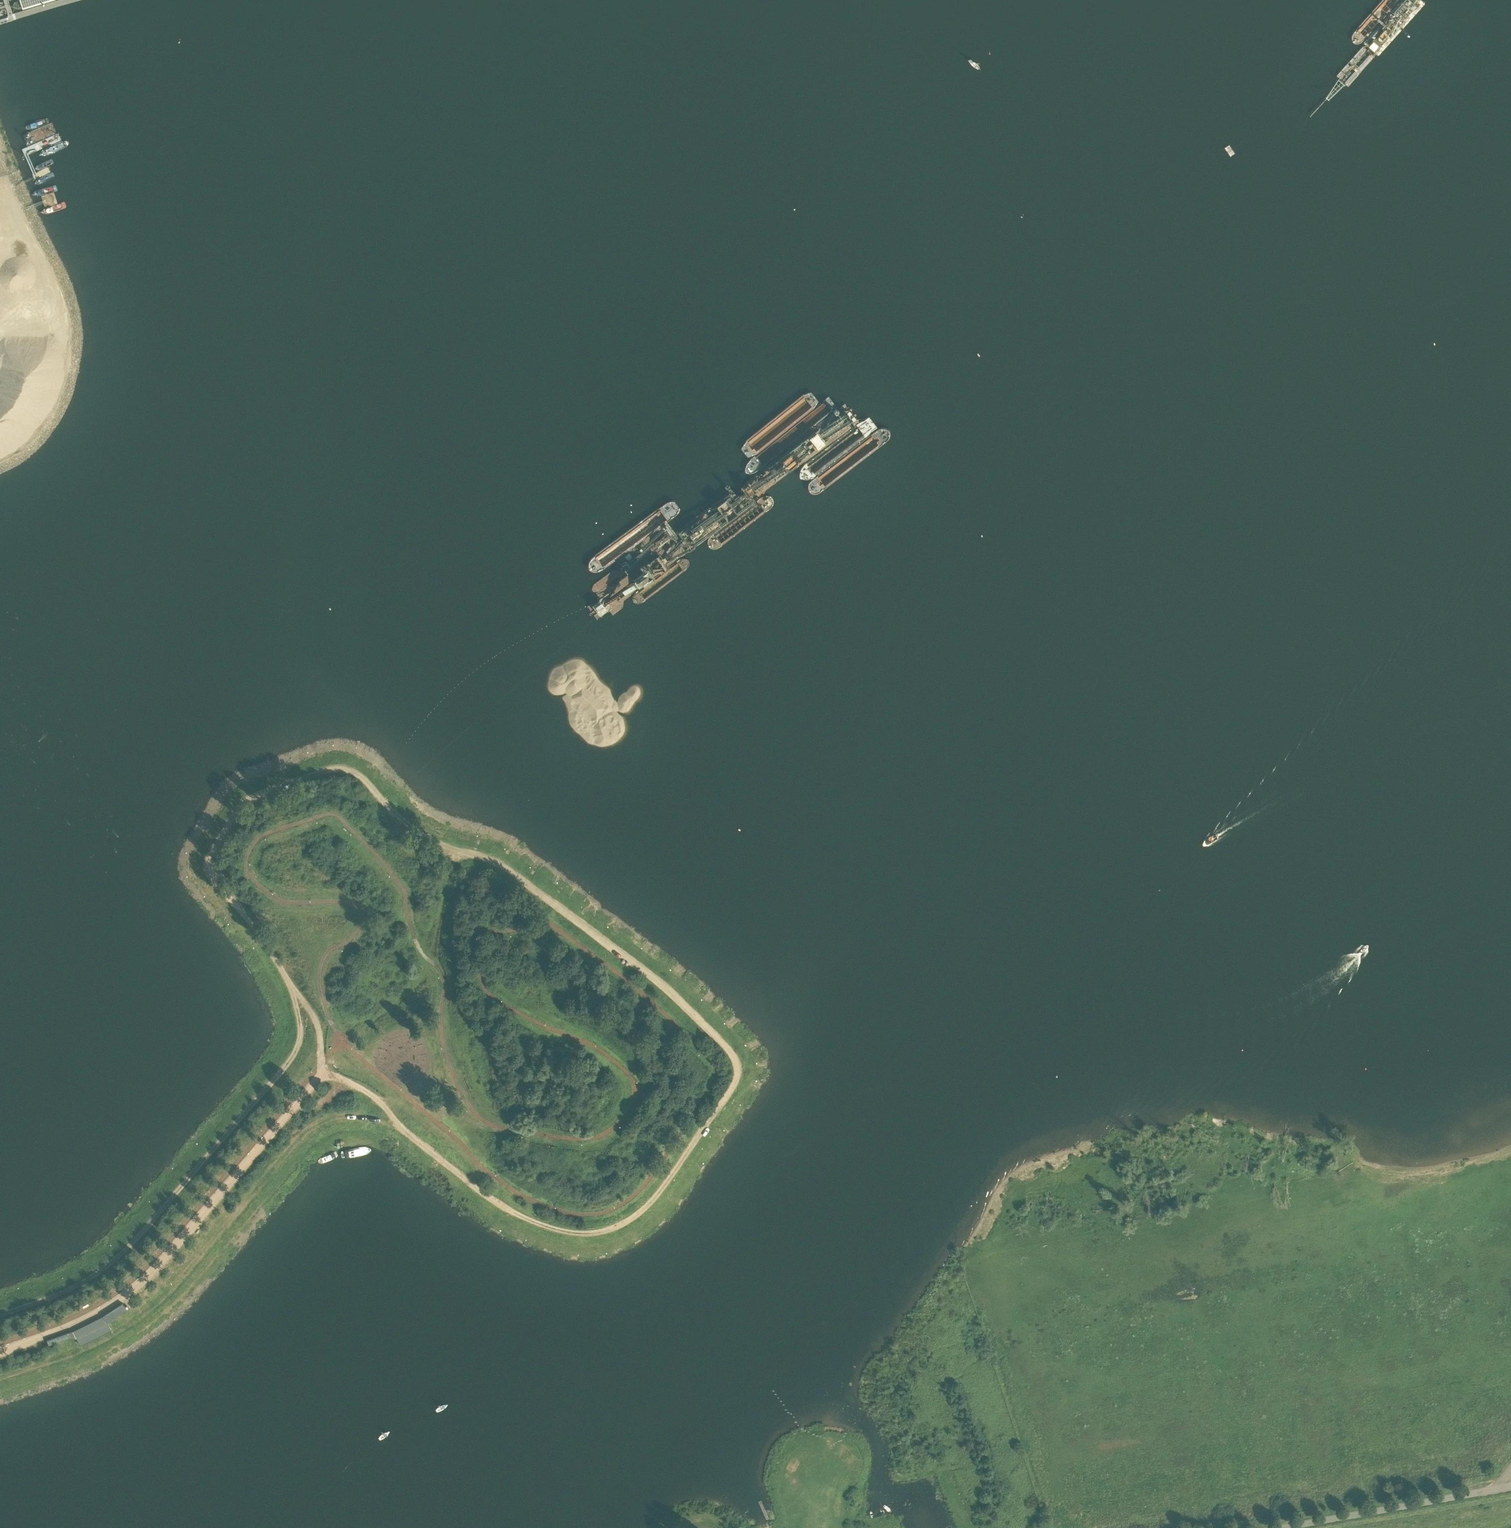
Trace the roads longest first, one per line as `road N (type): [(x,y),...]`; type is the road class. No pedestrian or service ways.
road 1 (track): [(323,1072),(313,1013),(208,863),(243,804),(339,768),(363,780),(389,811),(484,855),(632,959),(725,1045),(736,1072),(639,1212),(571,1234),(498,1203),(407,1136),(355,1083)]
road 2 (track): [(0,1315),(63,1294),(141,1236),(294,1053),(299,1031),(287,980)]
road 3 (track): [(323,1072),(126,1293),(85,1319),(0,1350)]
road 4 (unclassified): [(1274,1527),(1499,1486)]

